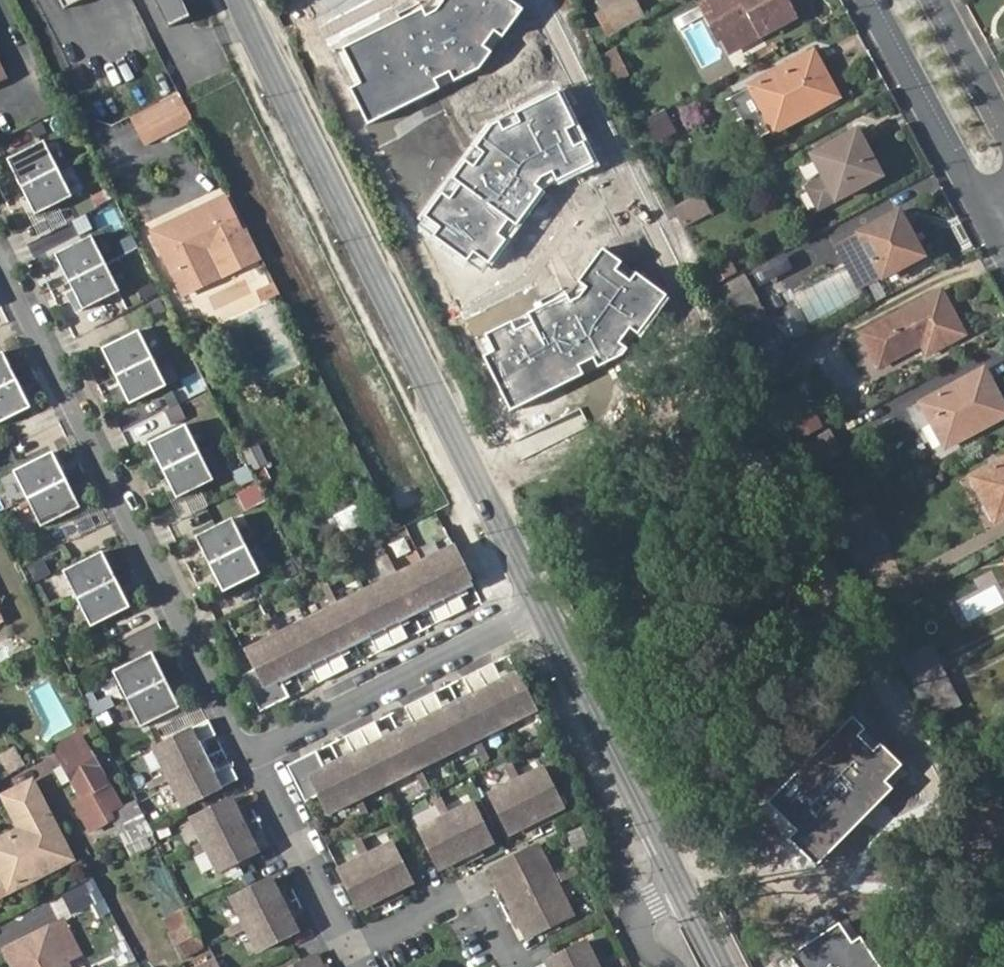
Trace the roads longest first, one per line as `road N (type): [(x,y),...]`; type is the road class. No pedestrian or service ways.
road 1 (tertiary): [(544,610),(248,0)]
road 2 (residential): [(255,751),(242,739),(0,252)]
road 3 (residential): [(544,610),(255,751)]
road 4 (tertiary): [(685,888),(544,610)]
road 5 (residential): [(869,0),(988,220)]
road 6 (residential): [(255,751),(353,947)]
road 7 (residential): [(1003,131),(934,0)]
road 8 (residential): [(481,884),(353,947)]

